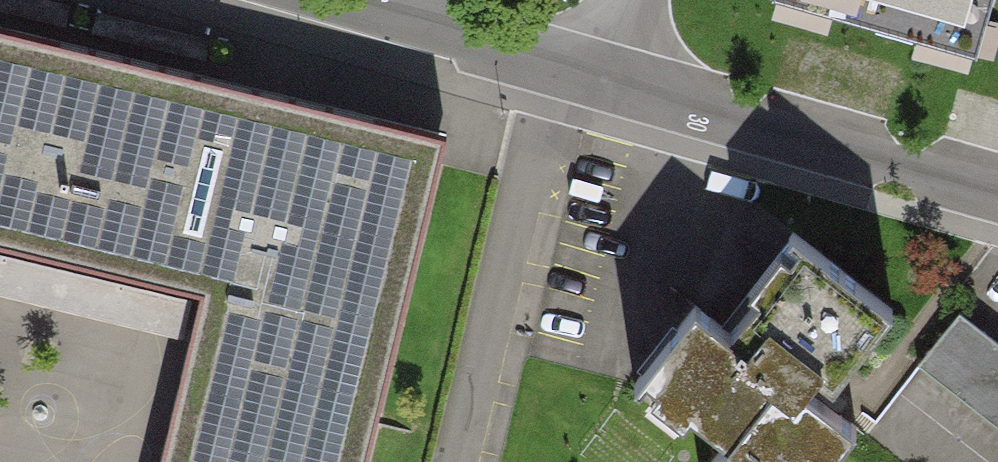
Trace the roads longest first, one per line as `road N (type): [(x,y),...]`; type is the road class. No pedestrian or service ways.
road 1 (residential): [(605,81),(997,193)]
road 2 (residential): [(563,68),(465,461)]
road 3 (residential): [(325,0),(563,68)]

